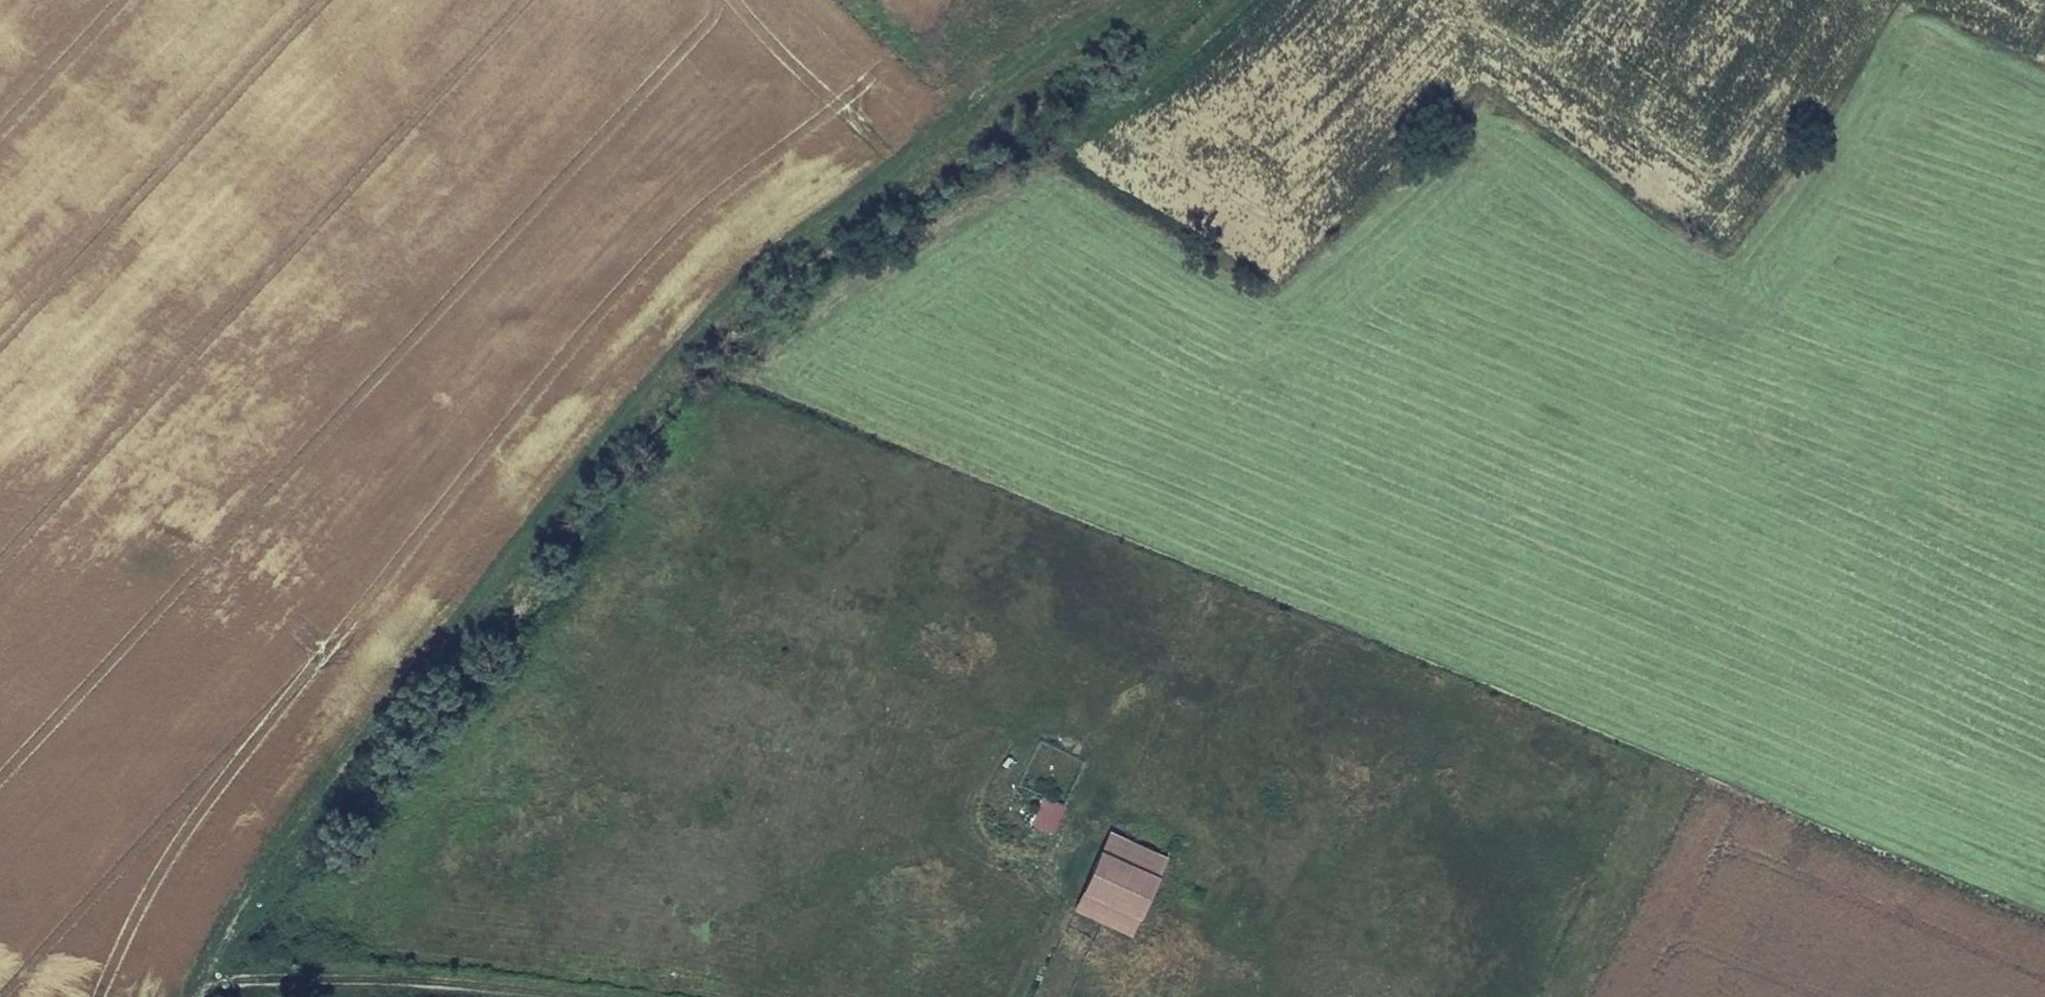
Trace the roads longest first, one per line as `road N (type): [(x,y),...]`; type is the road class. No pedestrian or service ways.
road 1 (track): [(576,996),(302,978),(207,982),(201,996)]

